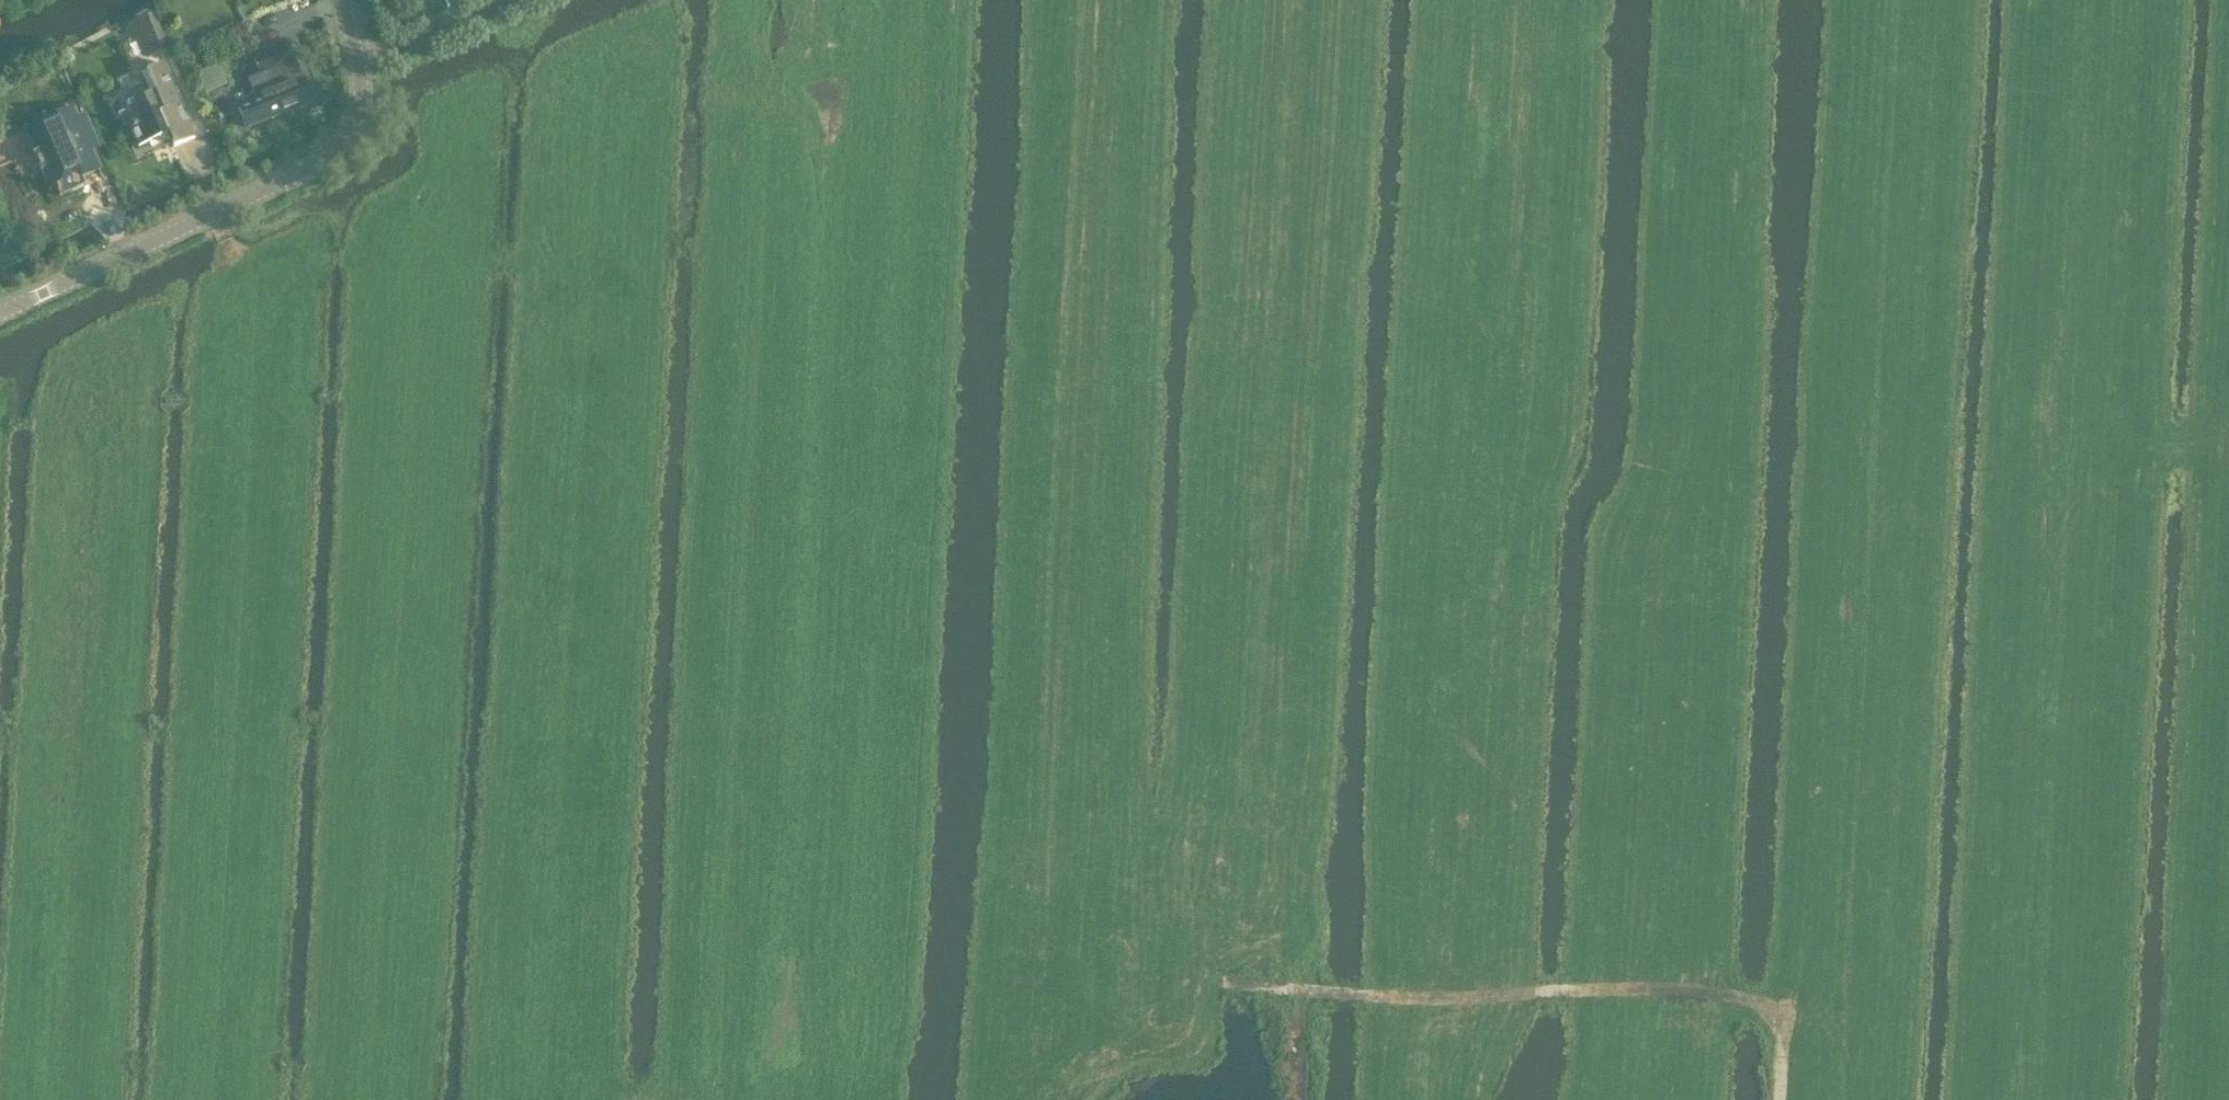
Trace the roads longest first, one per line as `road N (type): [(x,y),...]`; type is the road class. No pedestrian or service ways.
road 1 (track): [(1777,1099),(1781,1012),(1727,995),(1661,989),(1381,1000),(1224,982)]
road 2 (tertiary): [(0,314),(314,167),(336,147),(360,107),(343,0)]
road 3 (track): [(1107,757),(1105,944),(1046,1099)]
road 4 (track): [(1105,944),(1182,978),(1224,982)]

